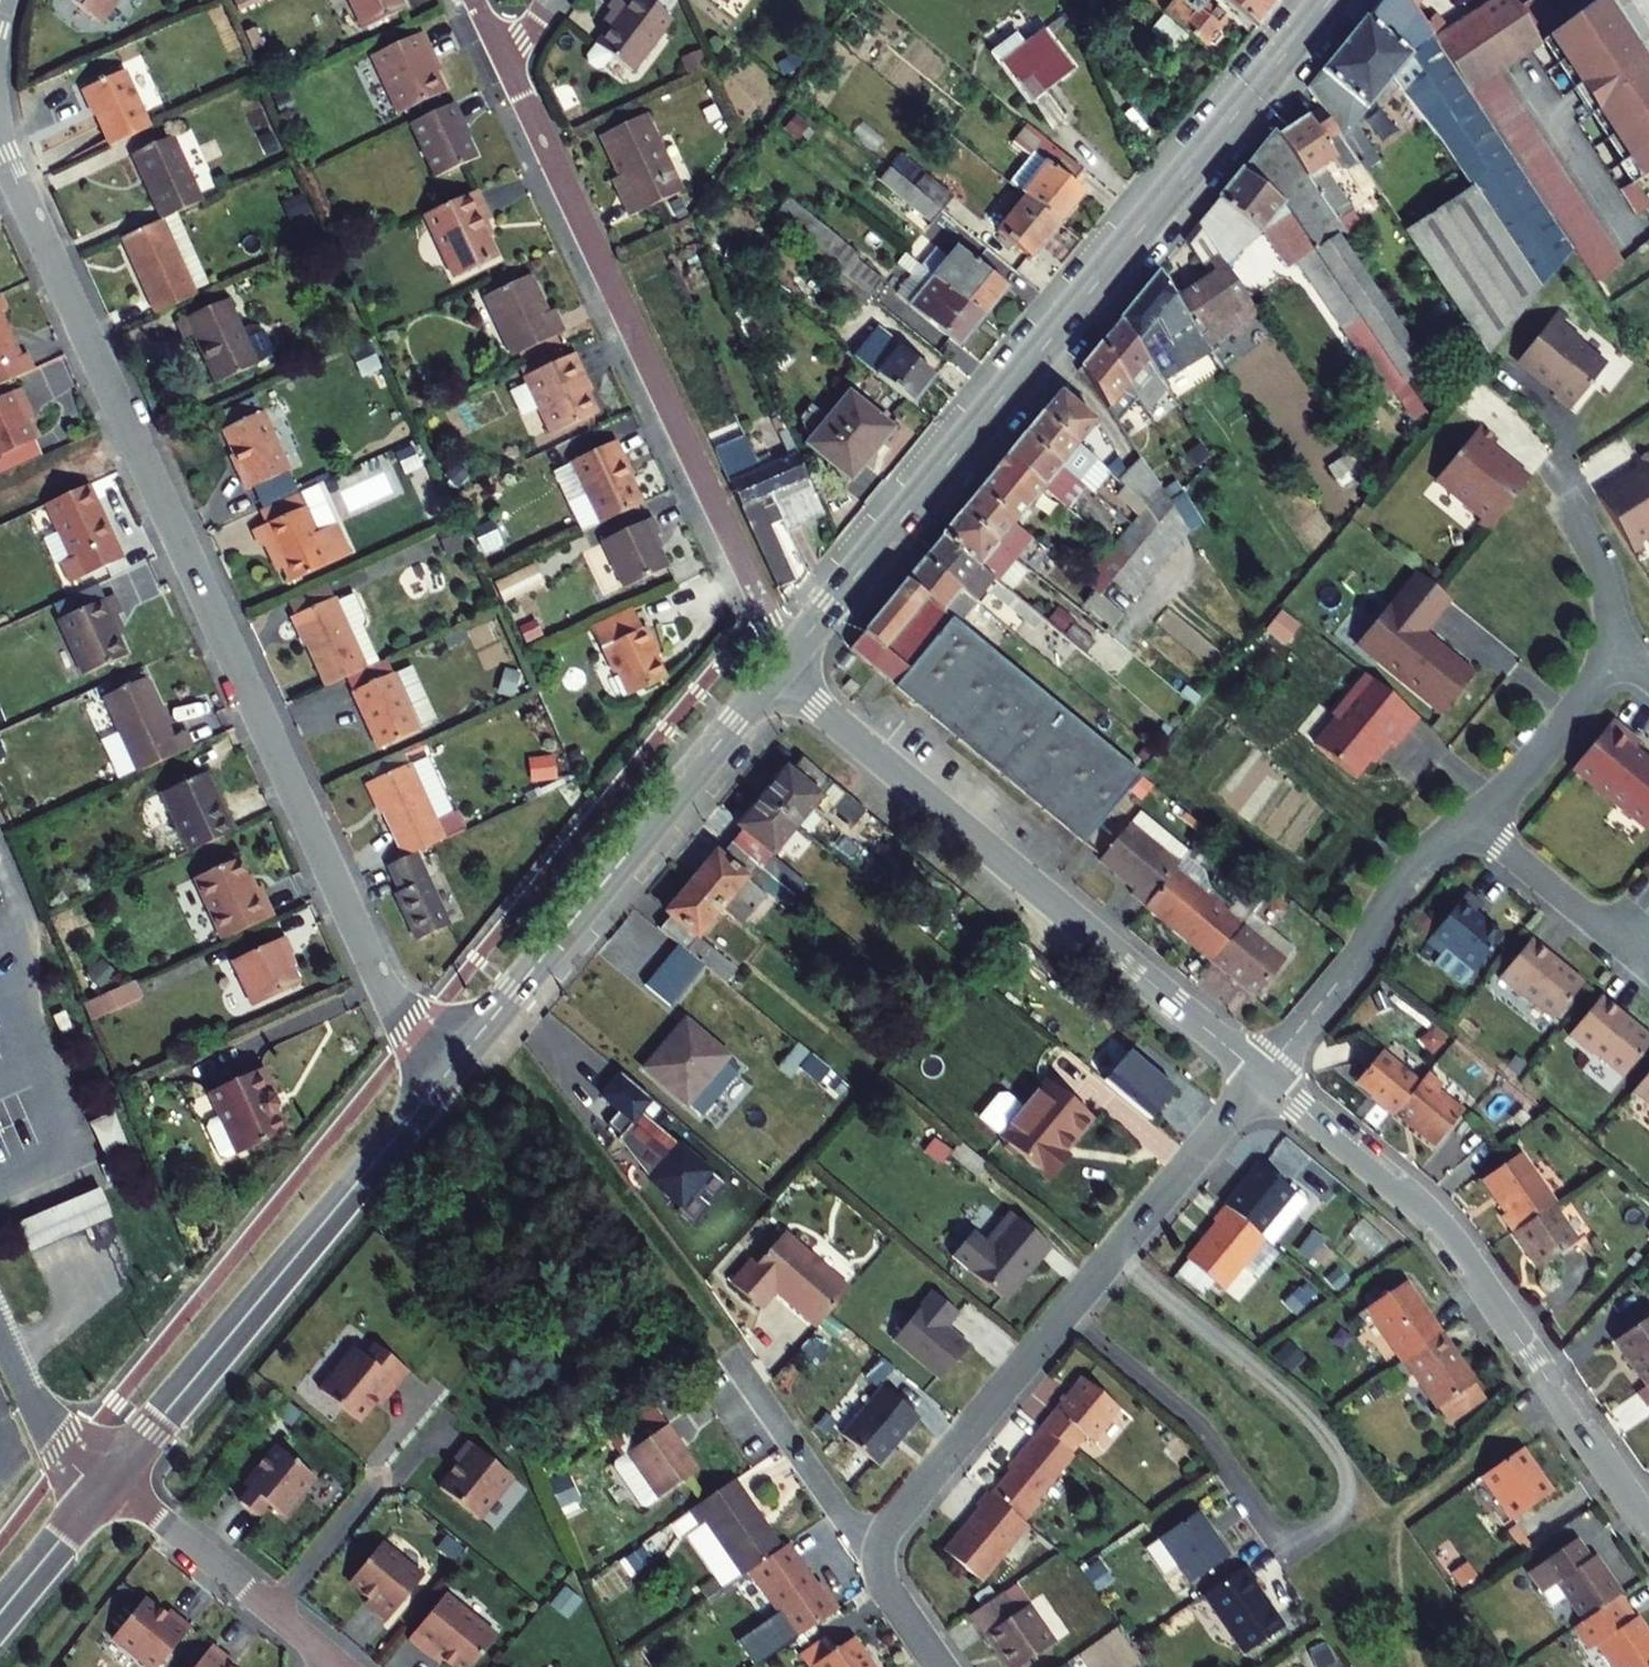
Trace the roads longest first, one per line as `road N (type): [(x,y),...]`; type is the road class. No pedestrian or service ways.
road 1 (residential): [(445,1076),(406,1028),(0,146)]
road 2 (secondary): [(791,656),(1330,0)]
road 3 (residential): [(791,656),(508,70)]
road 4 (residential): [(1262,1077),(779,670)]
road 5 (residential): [(1262,1077),(895,1519),(880,1547)]
road 6 (residential): [(1648,1526),(1441,1226),(1262,1077)]
road 7 (secondary): [(445,1076),(779,670)]
road 8 (secondary): [(368,1172),(291,1244),(93,1463)]
road 9 (secondary): [(122,1485),(368,1172)]
road 10 (residential): [(1574,506),(1606,600),(1597,667),(1521,774),(1471,818)]
road 11 (residential): [(1471,818),(1411,865),(1359,954),(1262,1077)]
road 12 (residential): [(880,1547),(847,1520),(727,1351)]
road 13 (residential): [(1648,968),(1471,818)]
road 14 (residential): [(274,1609),(122,1485)]
road 15 (secondary): [(0,1631),(122,1485)]
road 16 (residential): [(274,1609),(378,1481)]
road 17 (secondary): [(93,1463),(0,1579)]
road 18 (residential): [(880,1547),(884,1586),(940,1666)]
road 19 (secondary): [(368,1172),(445,1076)]

